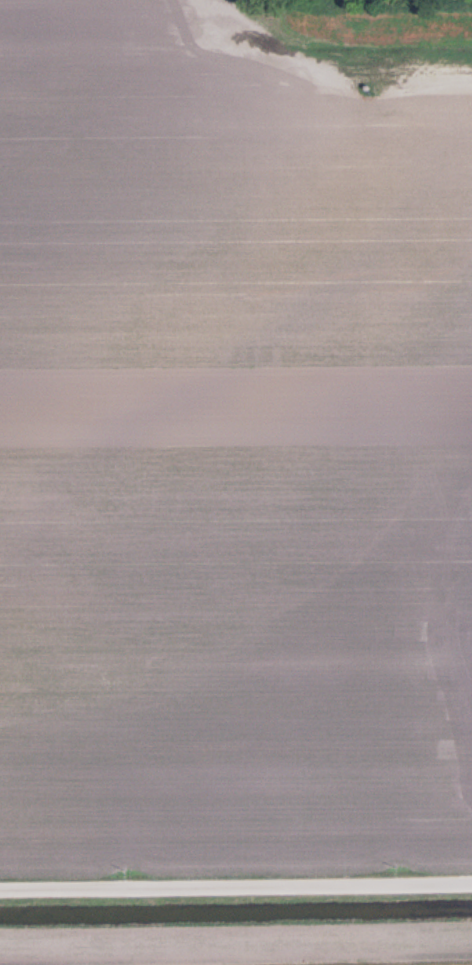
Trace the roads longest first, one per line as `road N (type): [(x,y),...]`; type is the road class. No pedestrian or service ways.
road 1 (residential): [(471,885),(0,890)]

